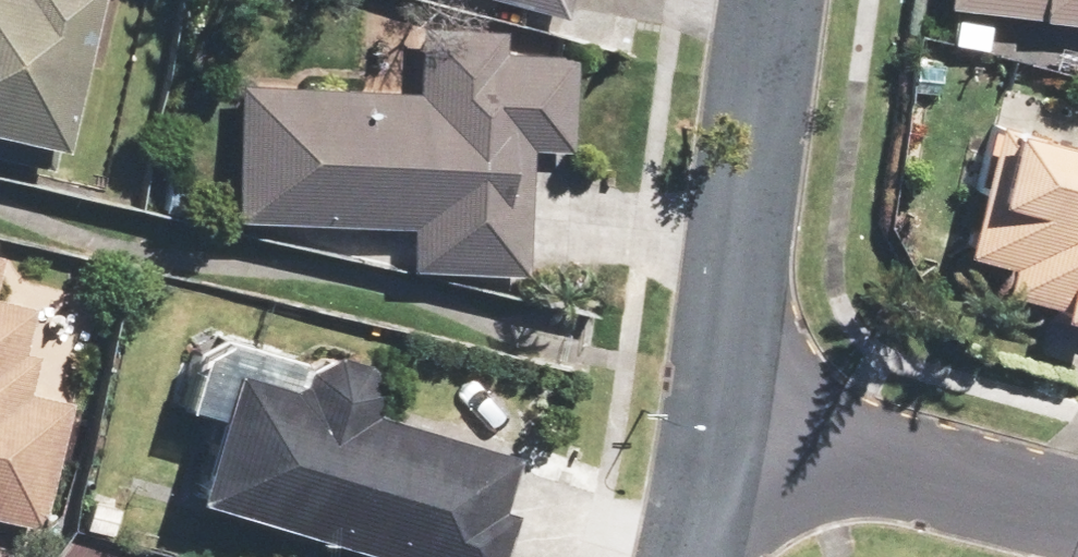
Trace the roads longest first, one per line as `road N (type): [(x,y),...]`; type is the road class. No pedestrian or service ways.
road 1 (residential): [(764,0),(712,410)]
road 2 (residential): [(1077,513),(712,410)]
road 3 (residential): [(712,410),(680,556)]

